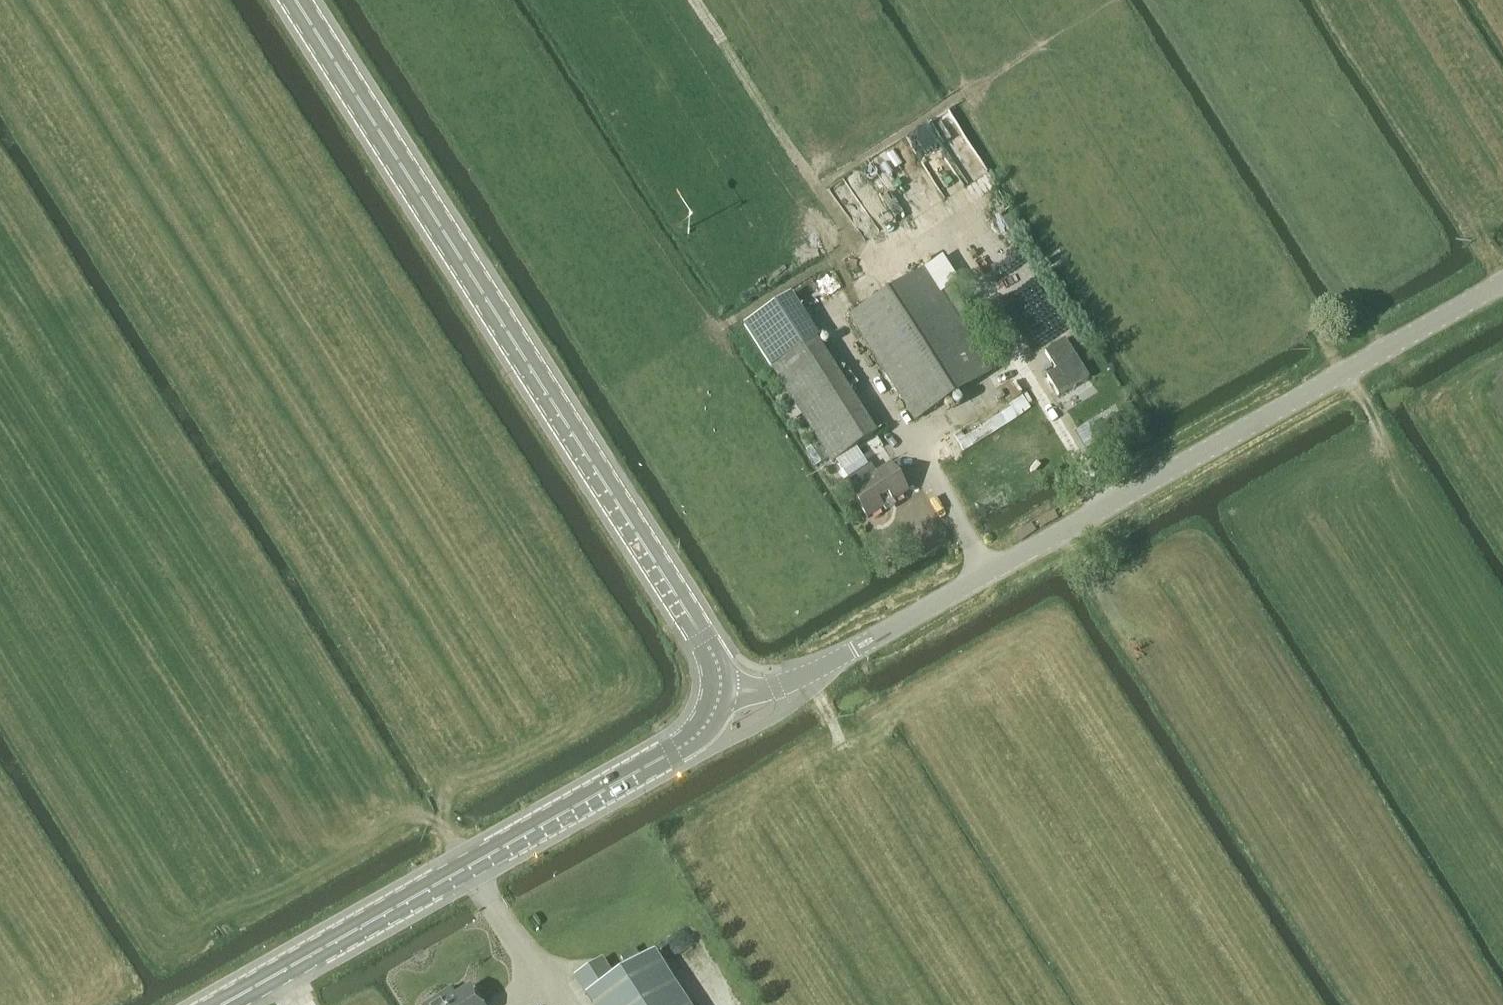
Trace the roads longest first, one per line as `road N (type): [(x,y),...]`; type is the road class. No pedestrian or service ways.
road 1 (unclassified): [(720,699),(805,677),(1502,284)]
road 2 (secondary): [(720,699),(707,644),(296,0)]
road 3 (secondary): [(221,1004),(682,749),(707,728),(720,699)]
road 4 (track): [(861,255),(697,0)]

